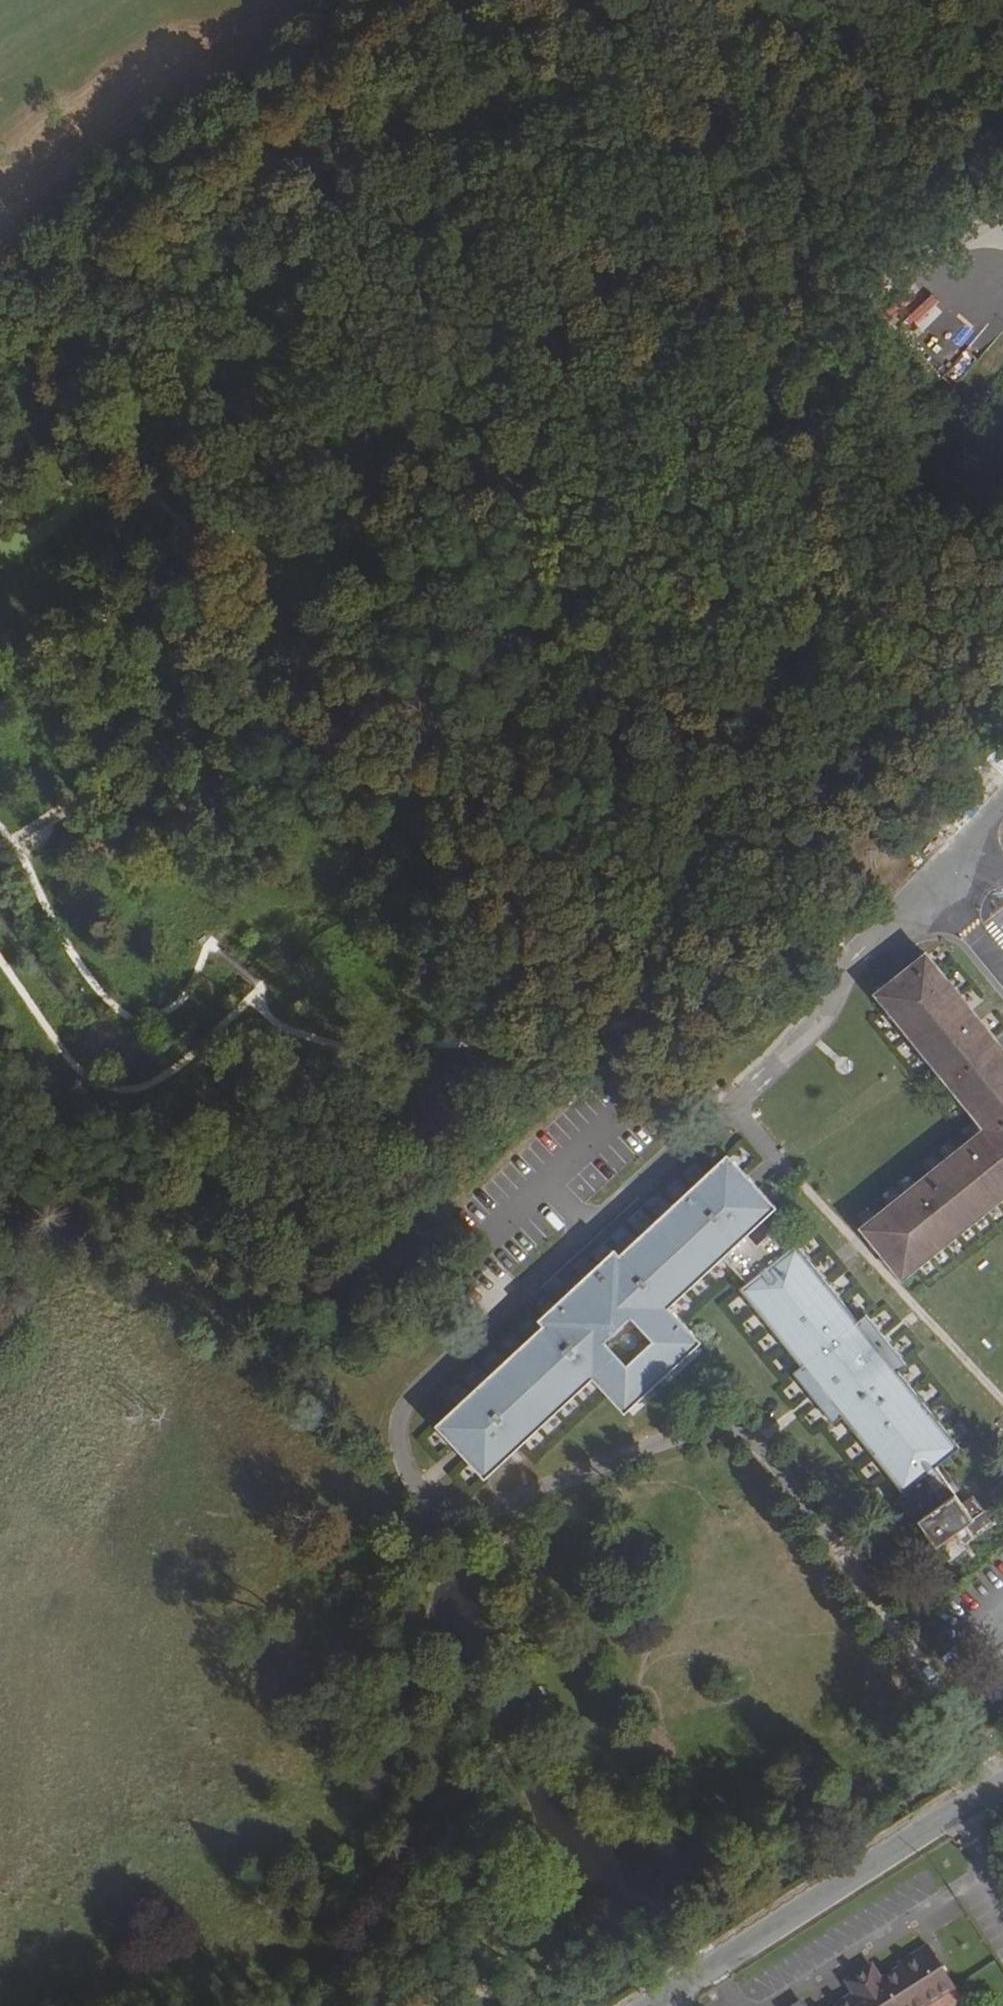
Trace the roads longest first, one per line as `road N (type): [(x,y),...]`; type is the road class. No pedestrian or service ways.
road 1 (track): [(0,859),(1002,237)]
road 2 (tertiary): [(1002,1783),(642,2005)]

